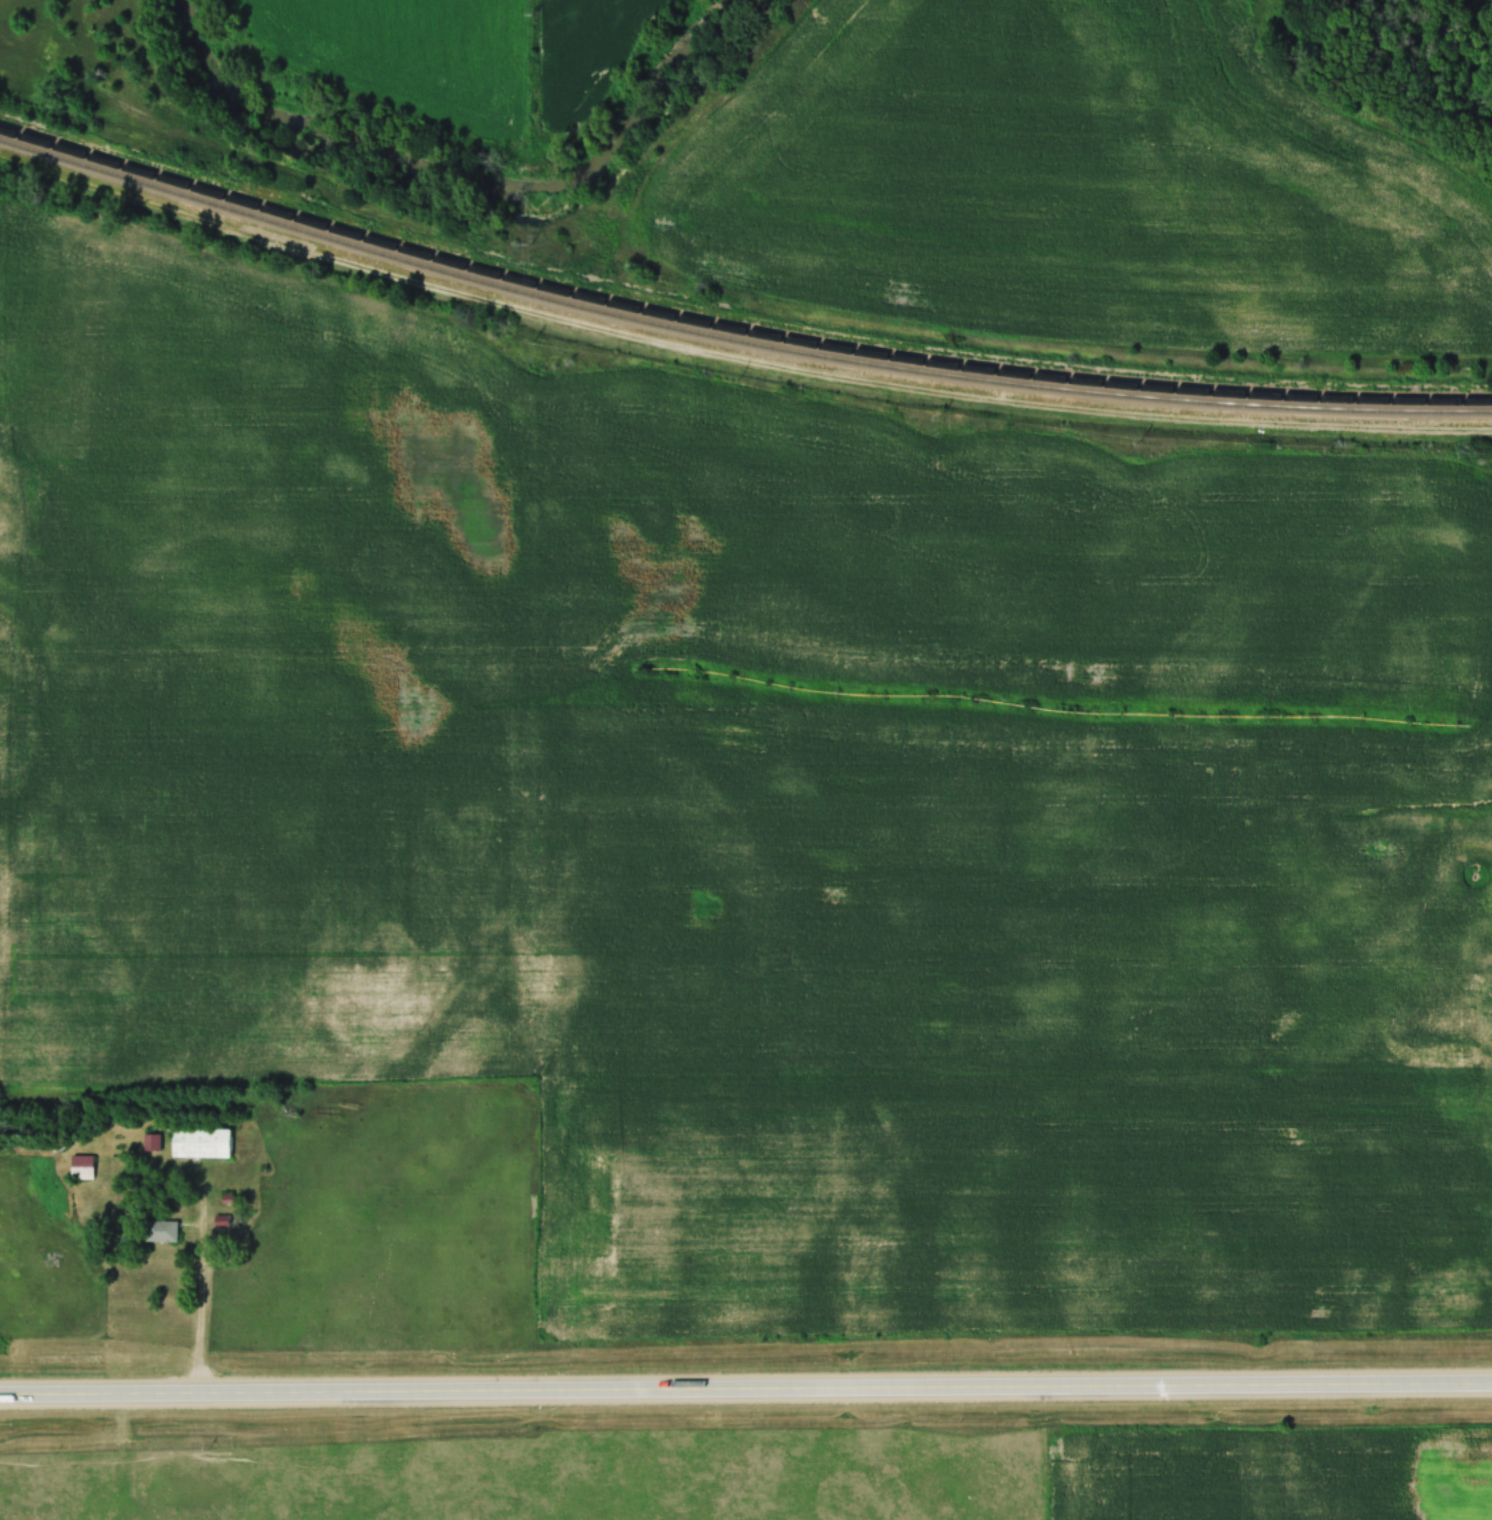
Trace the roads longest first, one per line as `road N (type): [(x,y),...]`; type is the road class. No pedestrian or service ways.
road 1 (primary): [(1491,1379),(0,1391)]

